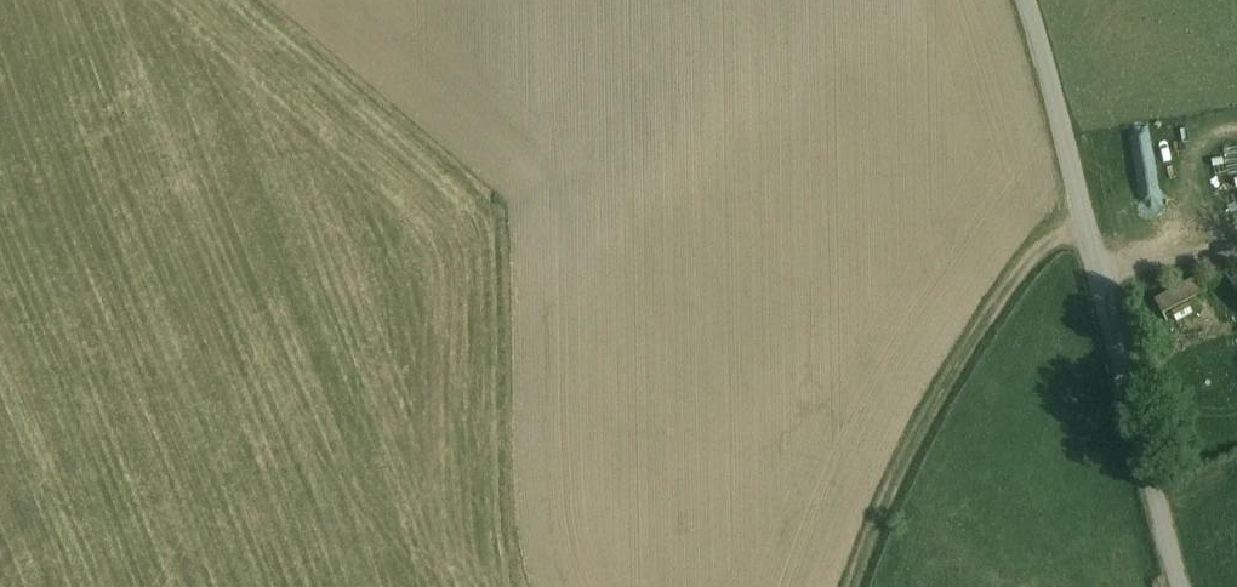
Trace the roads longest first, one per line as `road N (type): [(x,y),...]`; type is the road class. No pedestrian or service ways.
road 1 (unclassified): [(1182,586),(1025,0)]
road 2 (track): [(1090,238),(1055,237),(990,310),(873,539),(857,586)]

